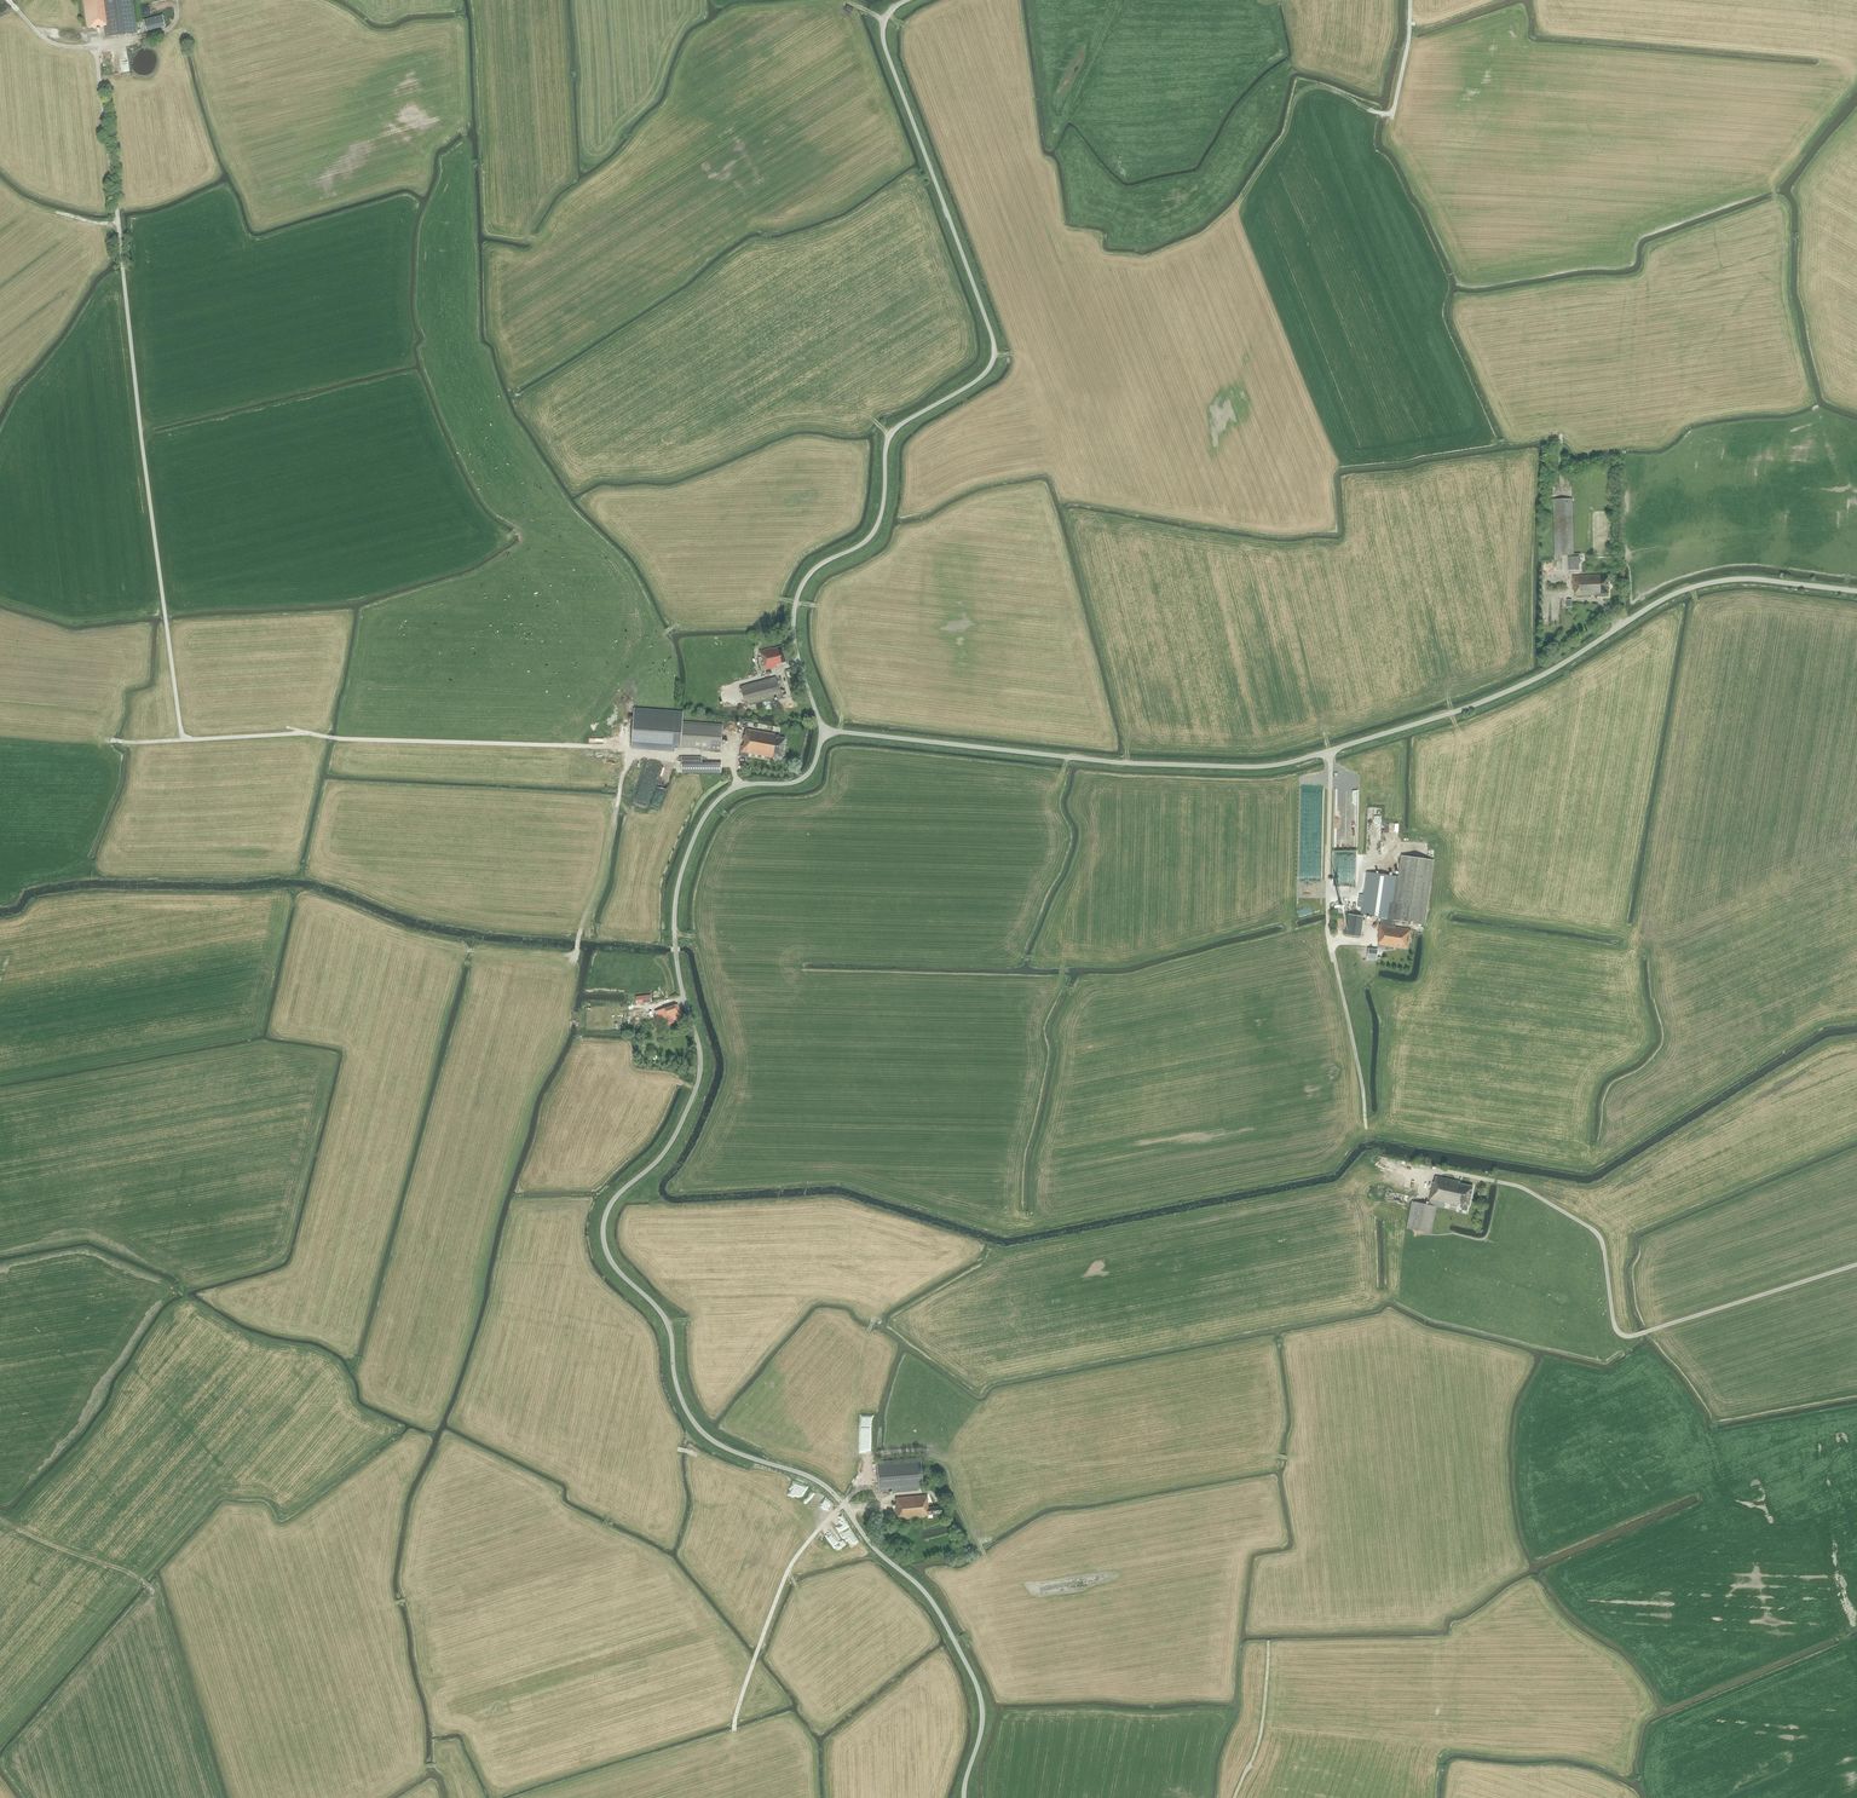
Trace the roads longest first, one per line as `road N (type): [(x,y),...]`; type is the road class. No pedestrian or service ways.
road 1 (unclassified): [(964,1797),(981,1699),(936,1607),(876,1550),(826,1487),(721,1446),(697,1426),(678,1388),(666,1320),(617,1270),(603,1238),(611,1203),(667,1149),(699,1077),(674,923),(693,841),(732,790),(808,775),(821,731)]
road 2 (unclassified): [(821,731),(1128,763),(1255,767),(1506,693),(1697,586),(1761,580),(1856,591)]
road 3 (unclassified): [(821,731),(796,653),(799,592),(817,566),(873,534),(893,430),(970,386),(995,353),(884,43),(885,19),(908,0)]
road 4 (track): [(182,740),(96,47)]
road 5 (track): [(728,757),(305,732),(113,740)]
road 6 (track): [(1410,0),(1392,117),(1374,113)]

